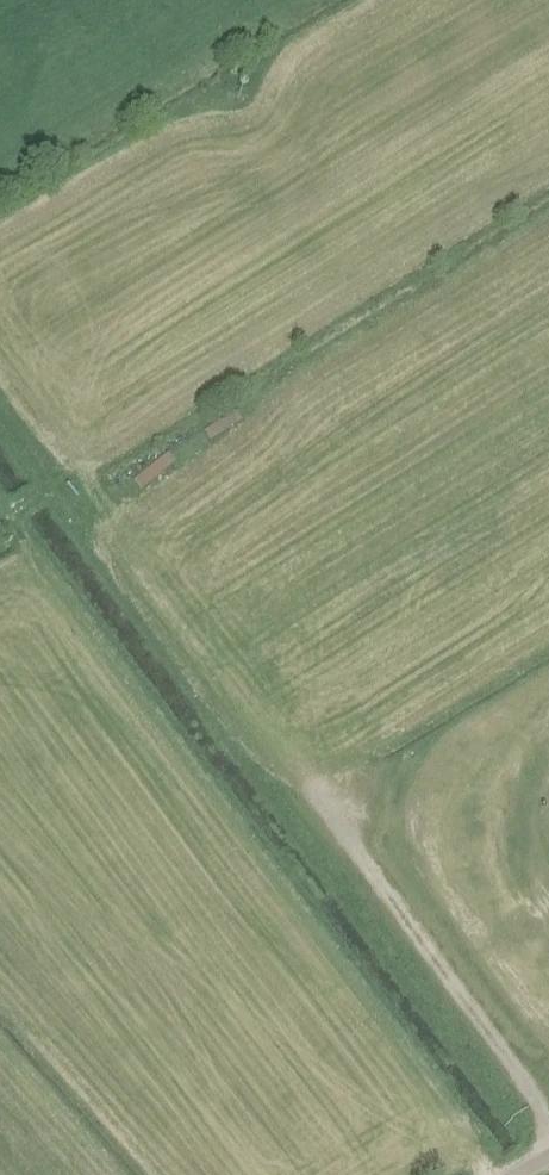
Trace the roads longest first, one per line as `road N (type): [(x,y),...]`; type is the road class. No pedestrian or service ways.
road 1 (track): [(63,489),(98,543),(253,700),(481,1025),(548,1135)]
road 2 (track): [(12,512),(63,489),(0,411)]

